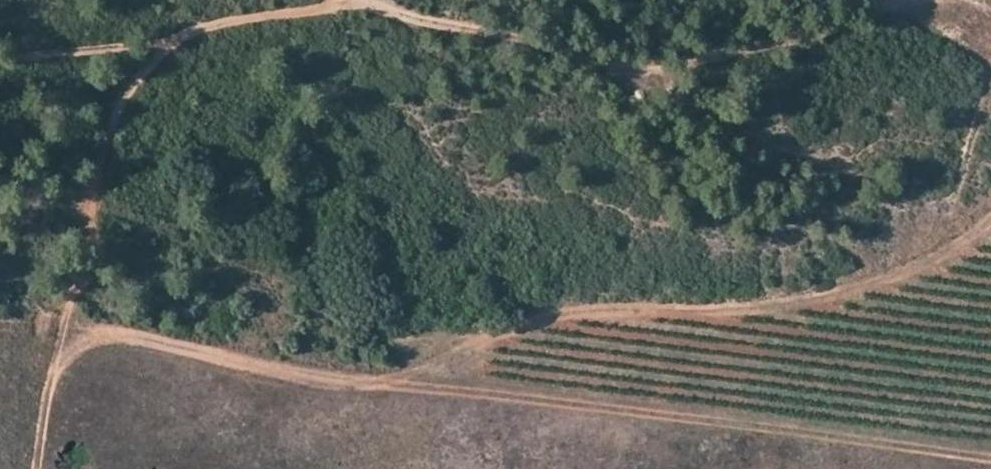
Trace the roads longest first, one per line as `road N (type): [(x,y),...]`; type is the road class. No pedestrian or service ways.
road 1 (track): [(990,461),(329,381),(128,337),(93,339),(55,368)]
road 2 (track): [(37,468),(56,361),(92,244),(97,167),(130,87),(169,47),(221,23),(311,11),(327,0)]
road 3 (track): [(367,0),(617,63),(674,68),(937,0)]
road 4 (track): [(0,60),(169,47)]

